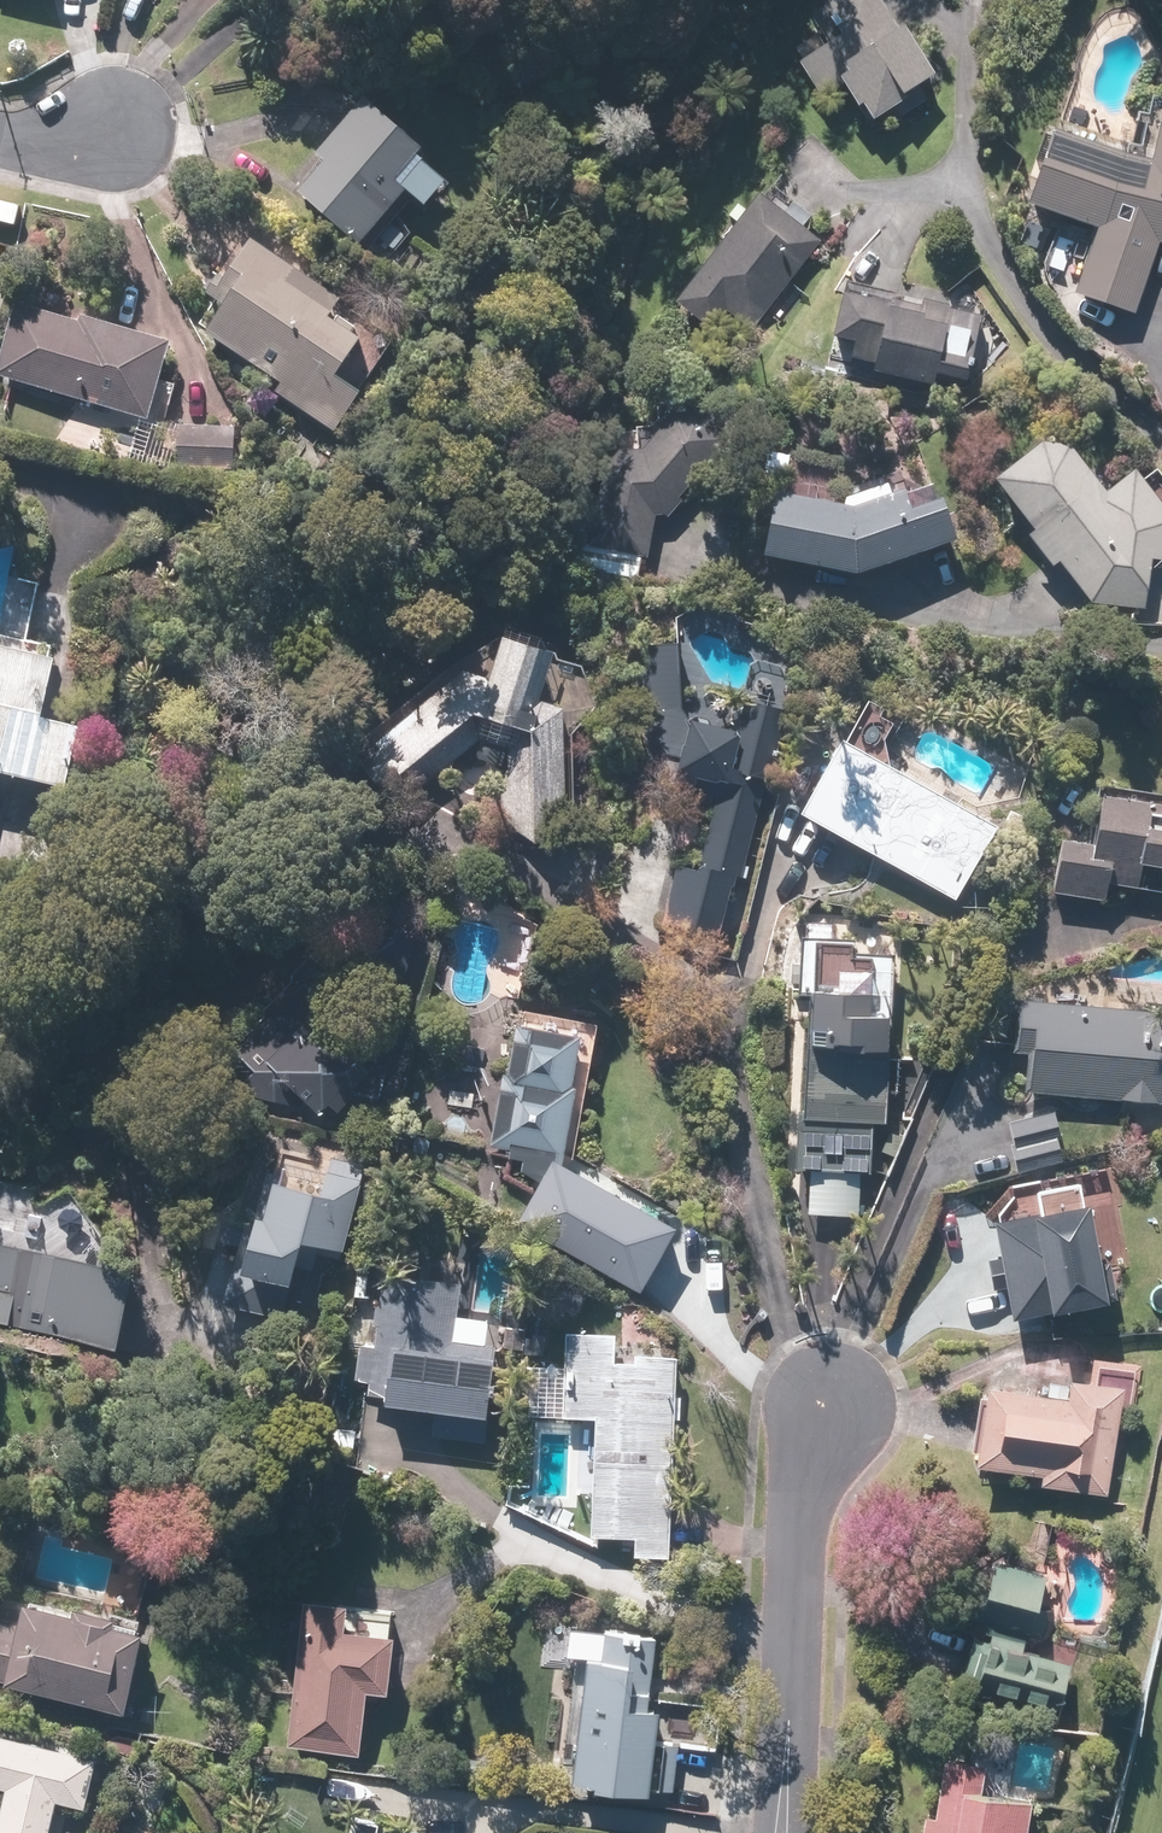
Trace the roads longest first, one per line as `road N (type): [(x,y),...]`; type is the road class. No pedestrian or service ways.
road 1 (residential): [(780,1832),(802,1481),(832,1392)]
road 2 (residential): [(0,139),(124,134)]

